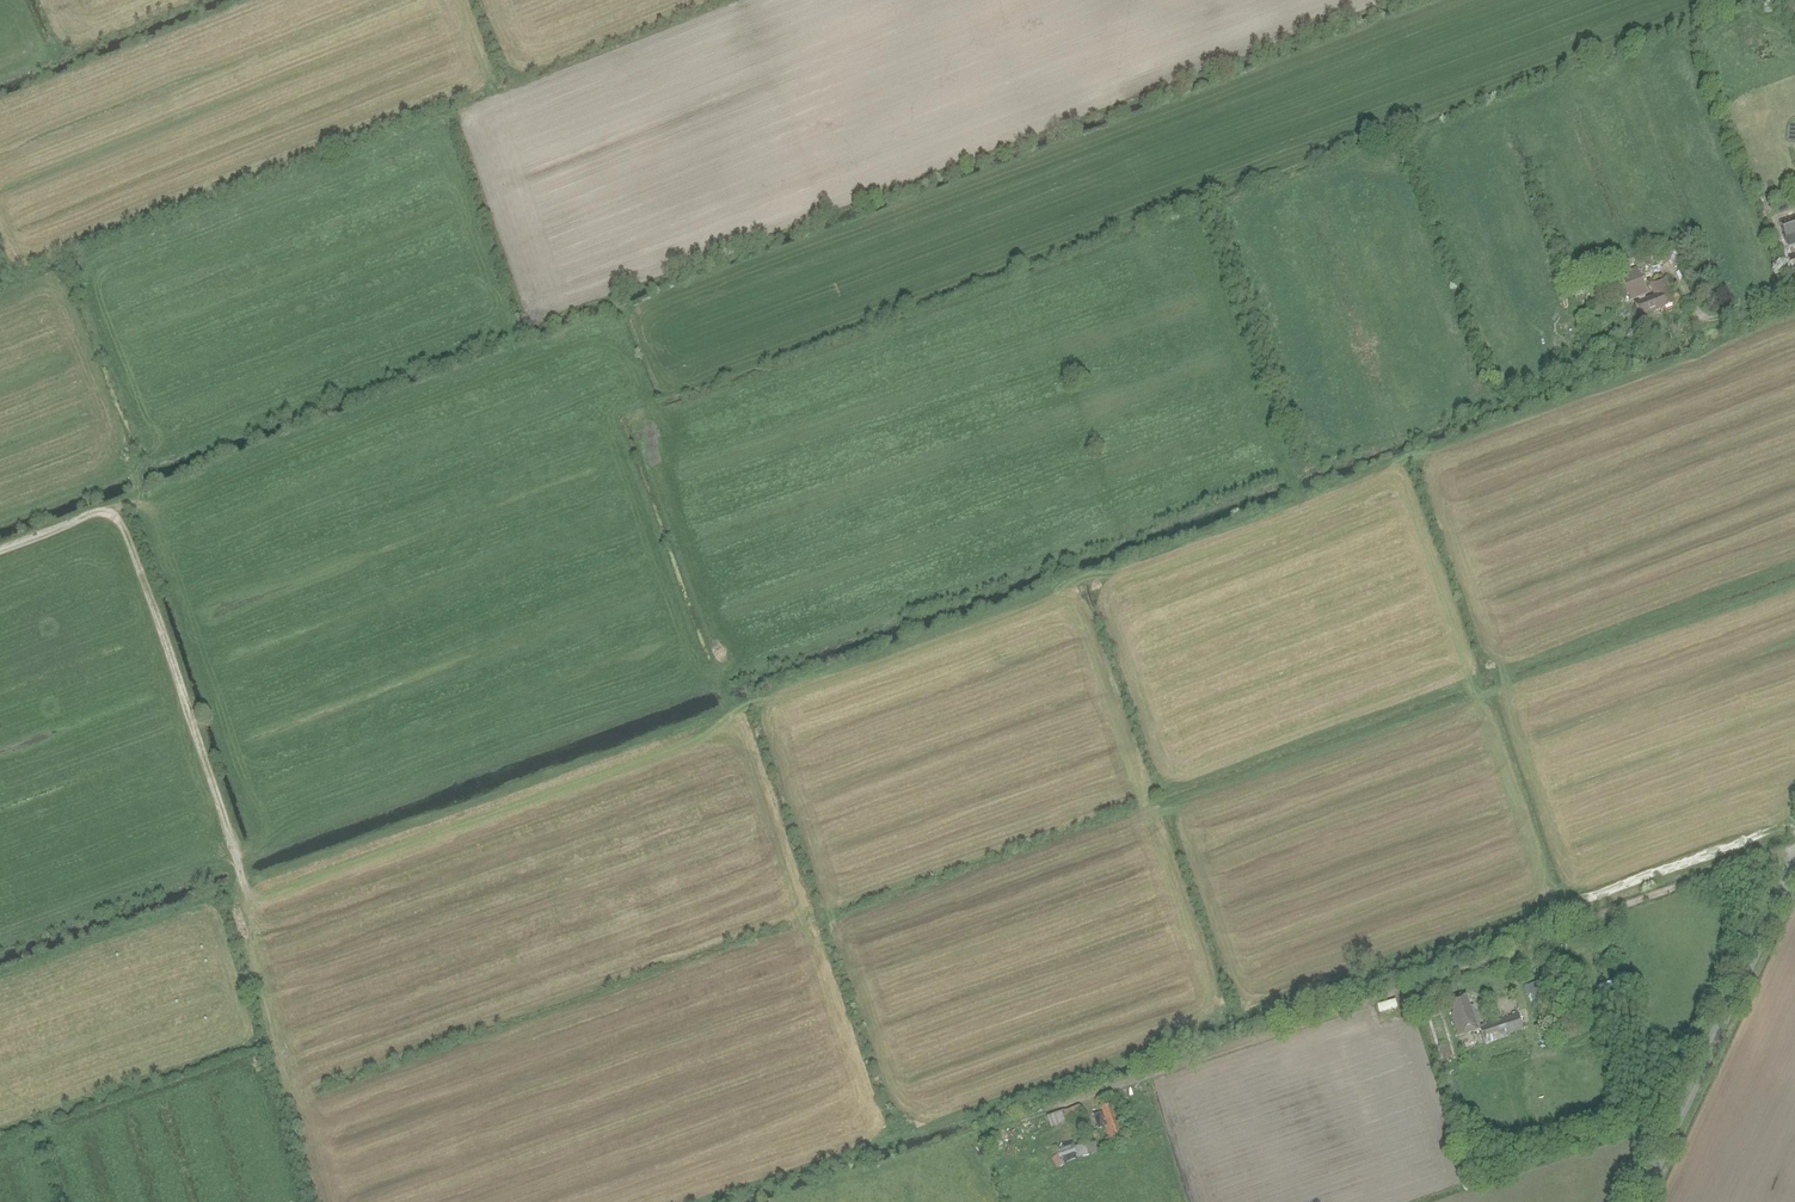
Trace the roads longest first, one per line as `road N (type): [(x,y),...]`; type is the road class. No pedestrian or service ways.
road 1 (track): [(983,1131),(1794,844)]
road 2 (tertiary): [(1634,1201),(1794,858)]

